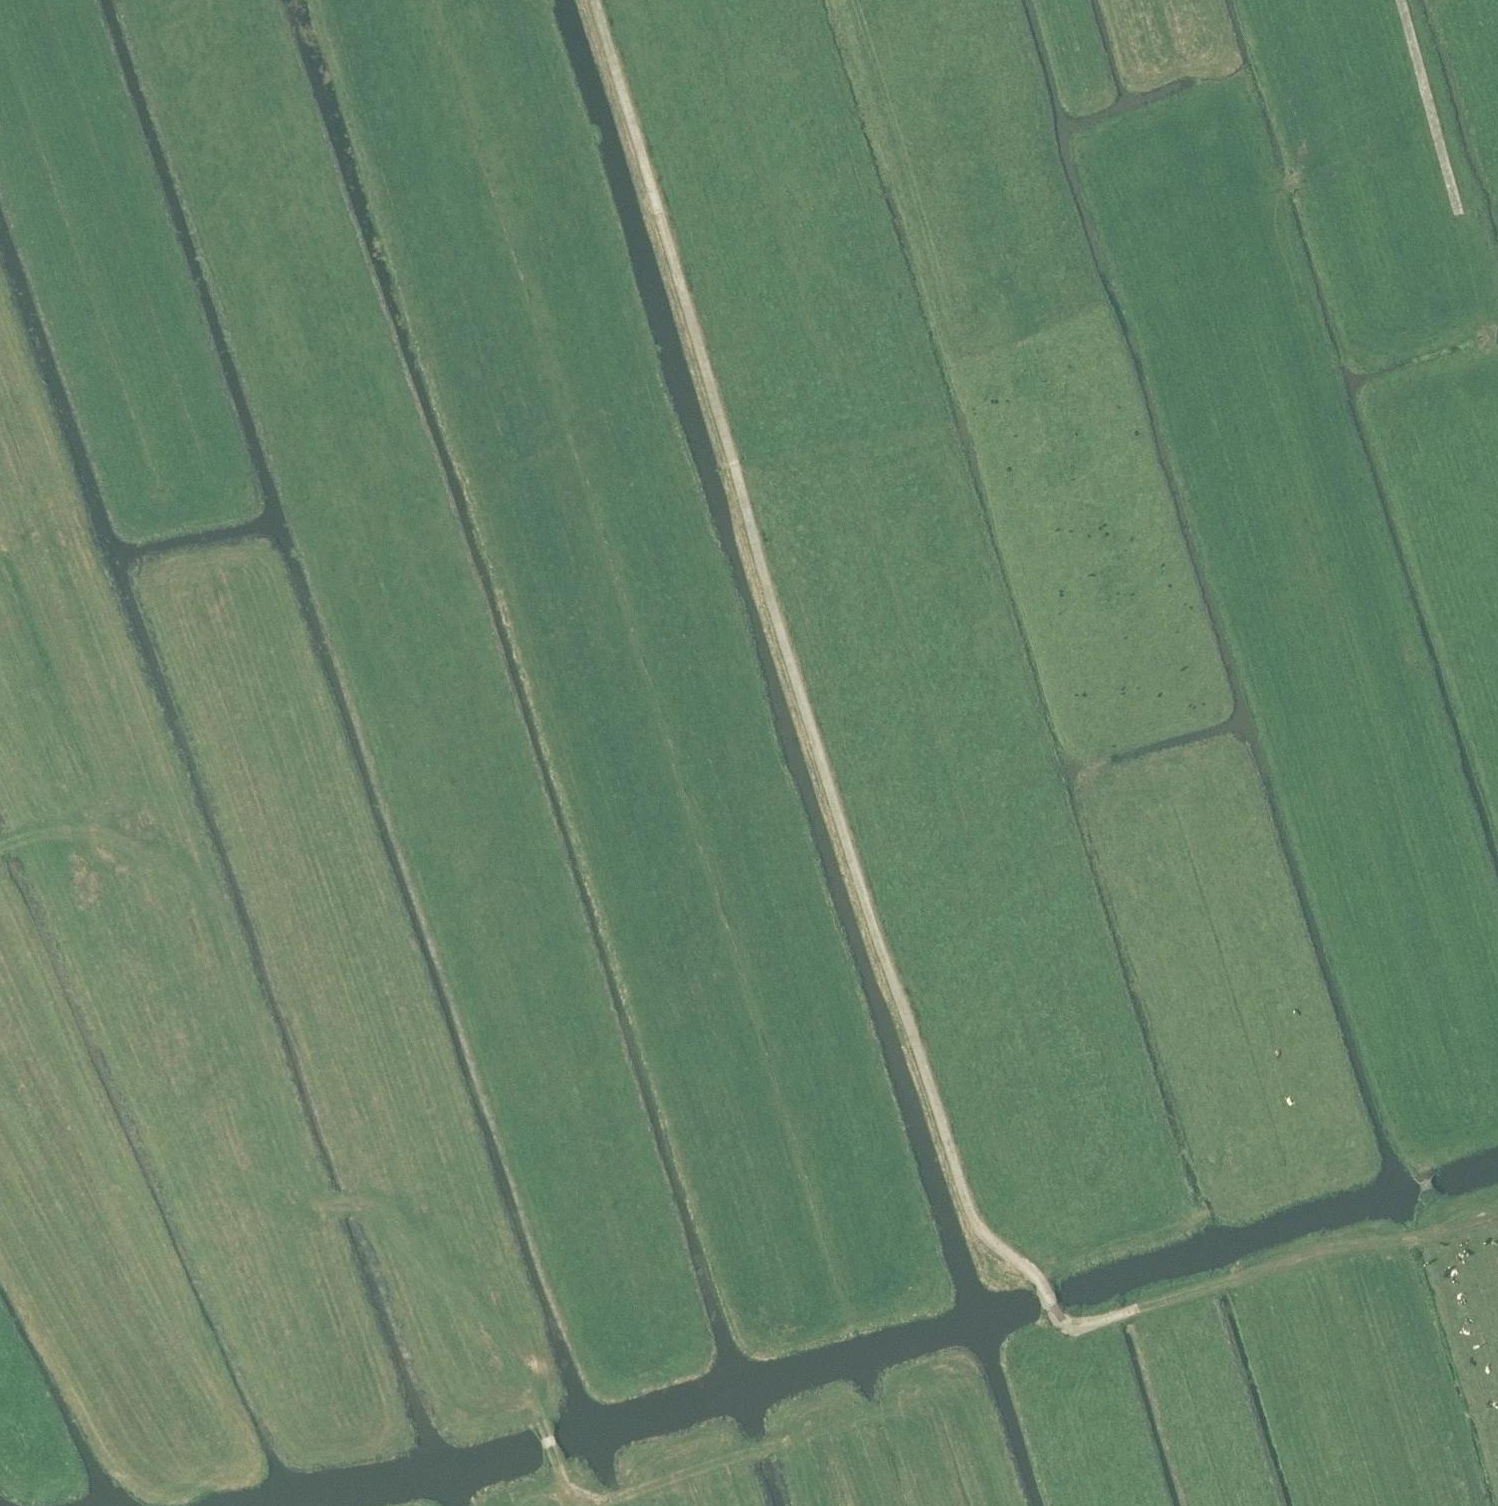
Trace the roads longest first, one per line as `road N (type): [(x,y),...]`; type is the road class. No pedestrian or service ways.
road 1 (track): [(1497,1217),(1276,1267),(1068,1325),(1045,1287),(976,1228),(796,683),(591,0)]
road 2 (track): [(1497,334),(1397,0)]

